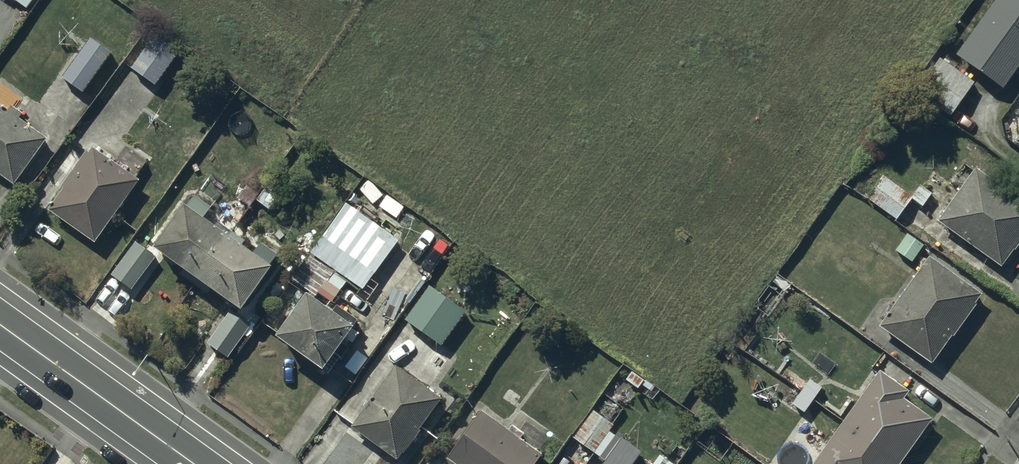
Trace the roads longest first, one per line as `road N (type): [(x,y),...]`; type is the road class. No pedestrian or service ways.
road 1 (secondary): [(193,463),(0,325)]

